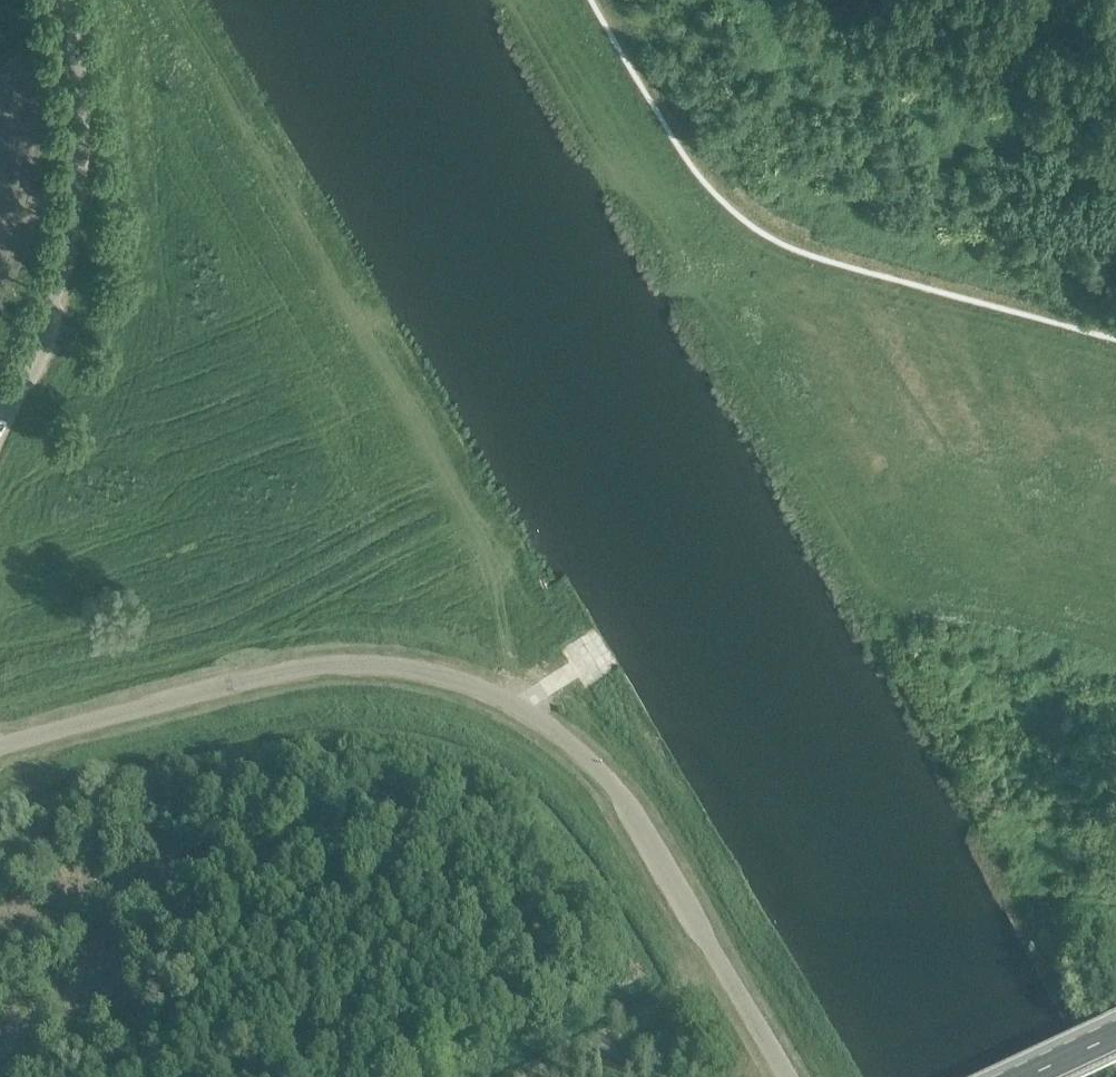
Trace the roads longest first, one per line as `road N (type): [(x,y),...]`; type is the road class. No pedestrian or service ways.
road 1 (unclassified): [(791,1076),(590,763),(521,702),(405,668),(293,668),(0,745)]
road 2 (unclassified): [(0,440),(58,297),(79,198),(79,97),(62,0)]

